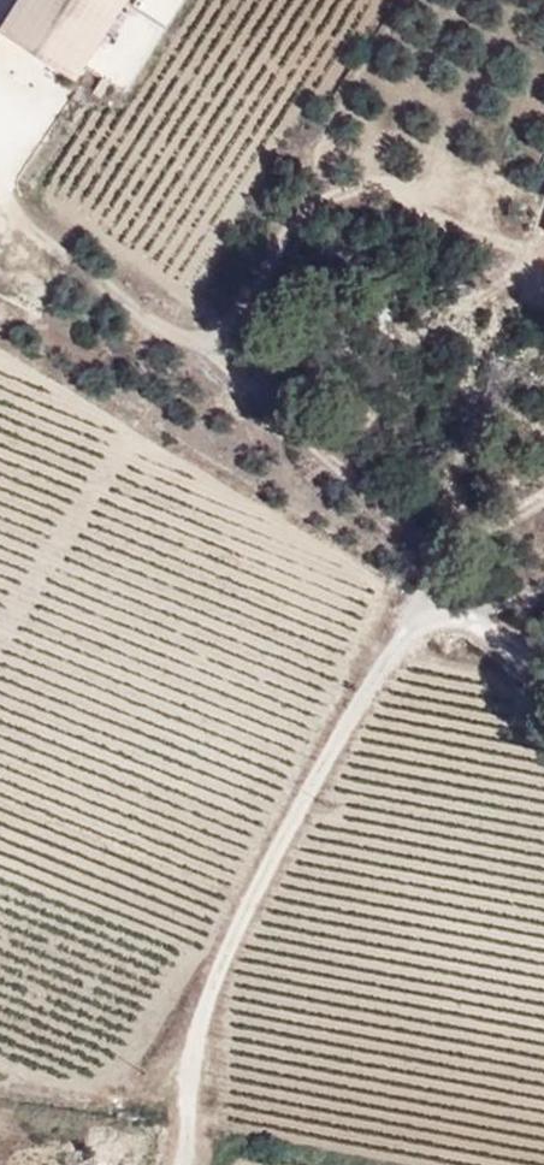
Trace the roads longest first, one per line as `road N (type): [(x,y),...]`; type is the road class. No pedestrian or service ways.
road 1 (track): [(189,1164),(191,1056),(240,921),(341,737),(418,629),(464,618),(543,672)]

